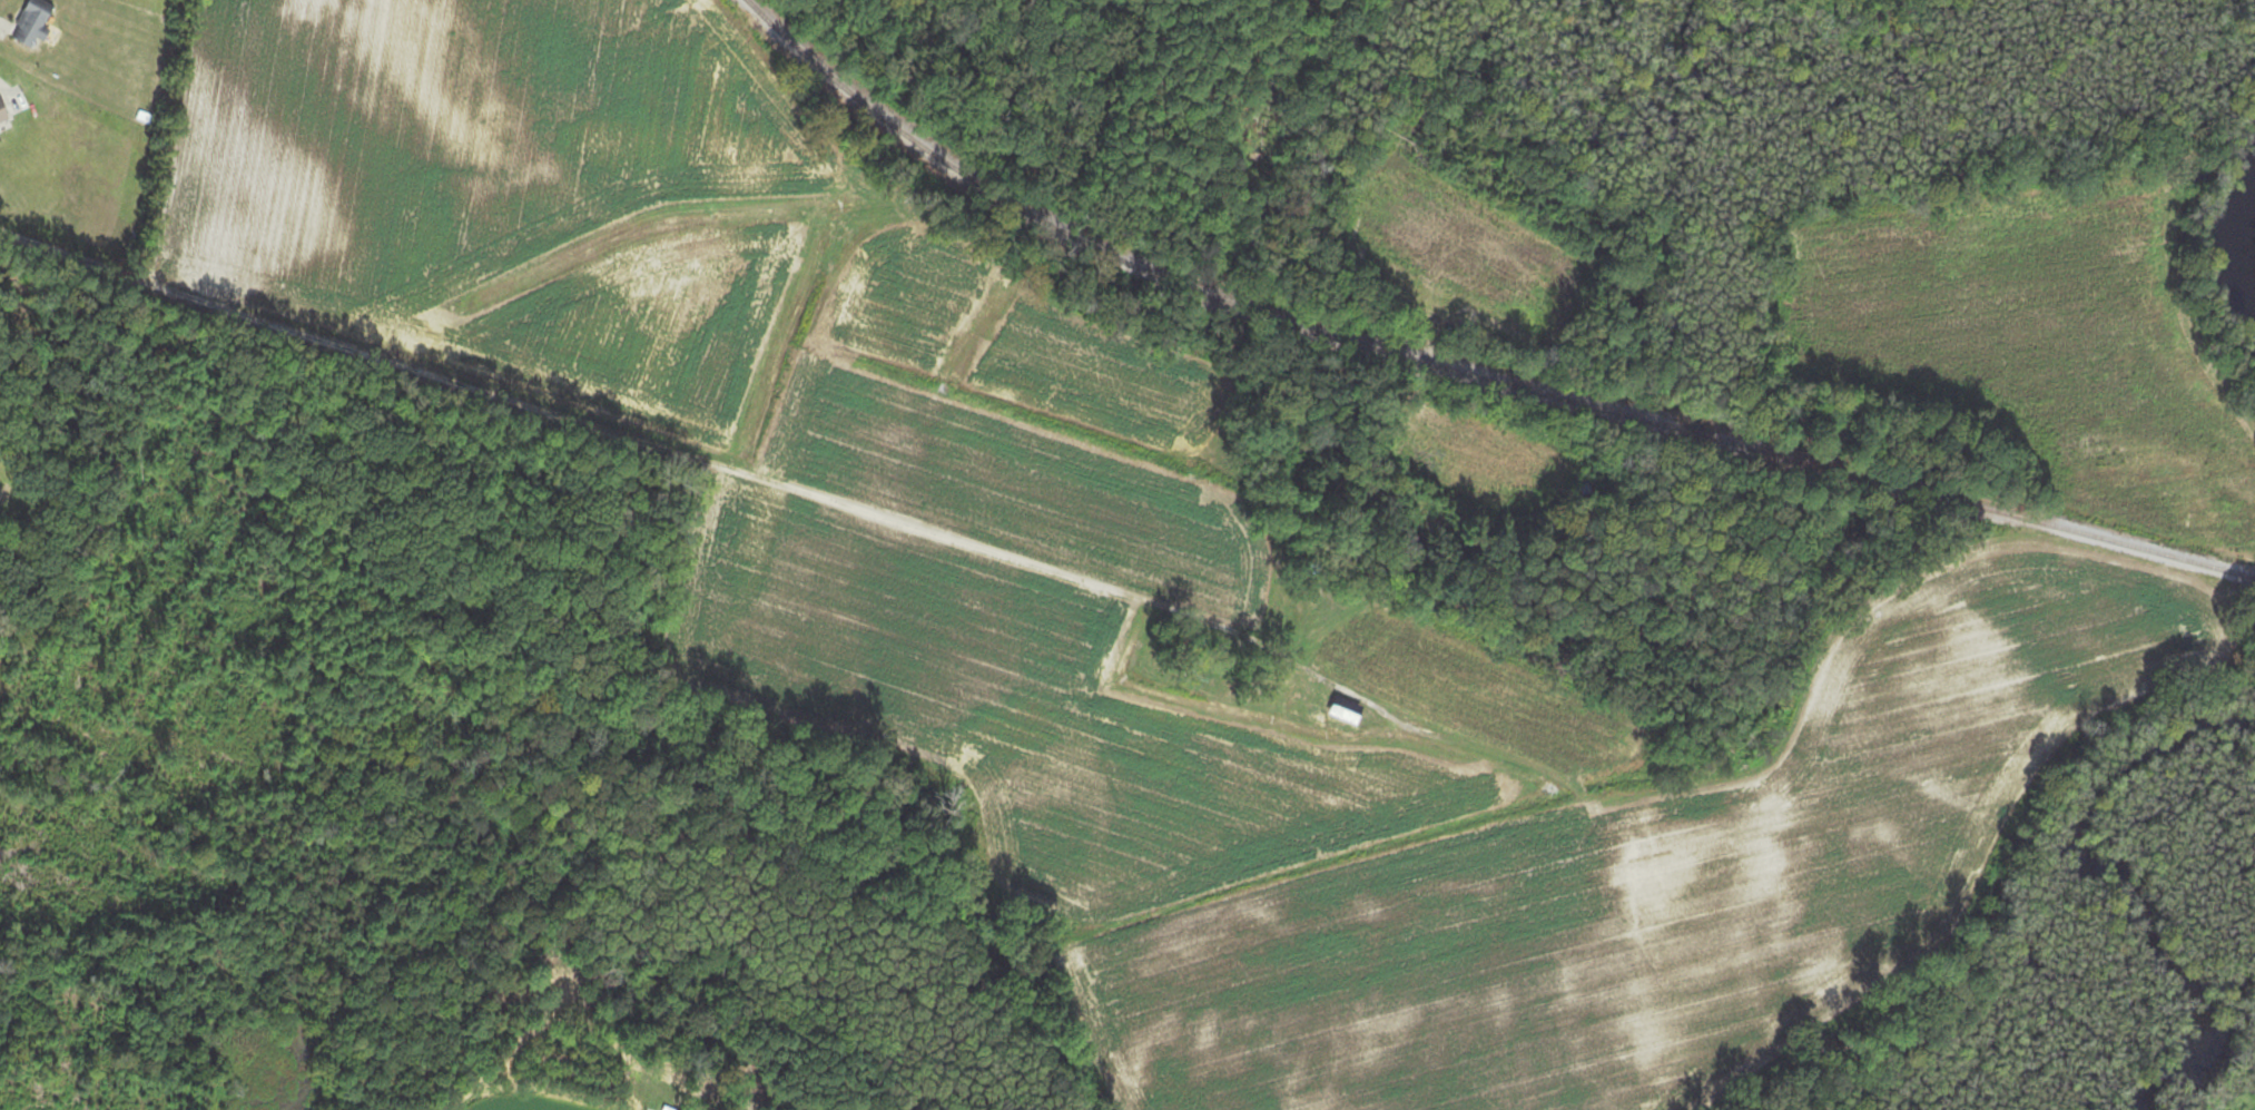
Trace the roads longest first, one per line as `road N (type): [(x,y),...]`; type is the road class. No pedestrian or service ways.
road 1 (residential): [(1293,651),(0,232)]

